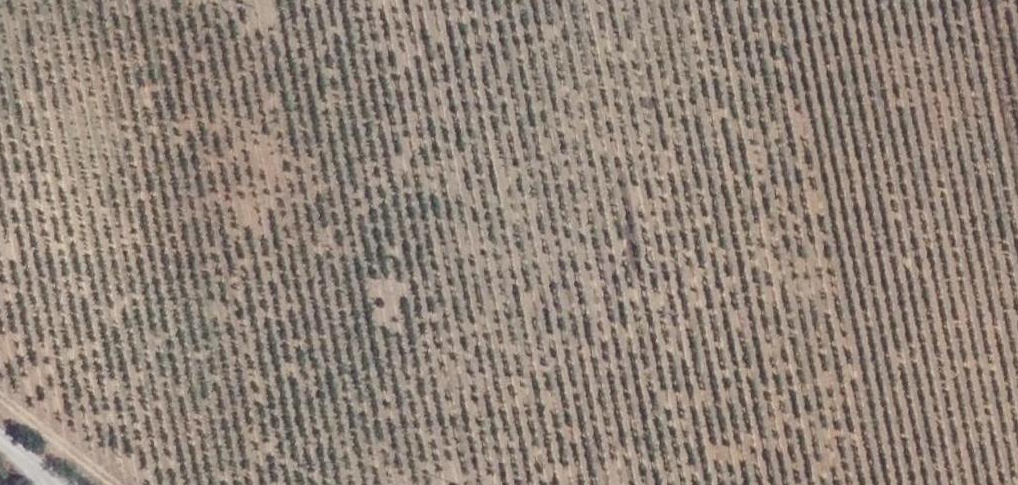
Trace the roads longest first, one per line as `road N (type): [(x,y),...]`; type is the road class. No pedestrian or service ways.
road 1 (track): [(0,397),(117,484)]

